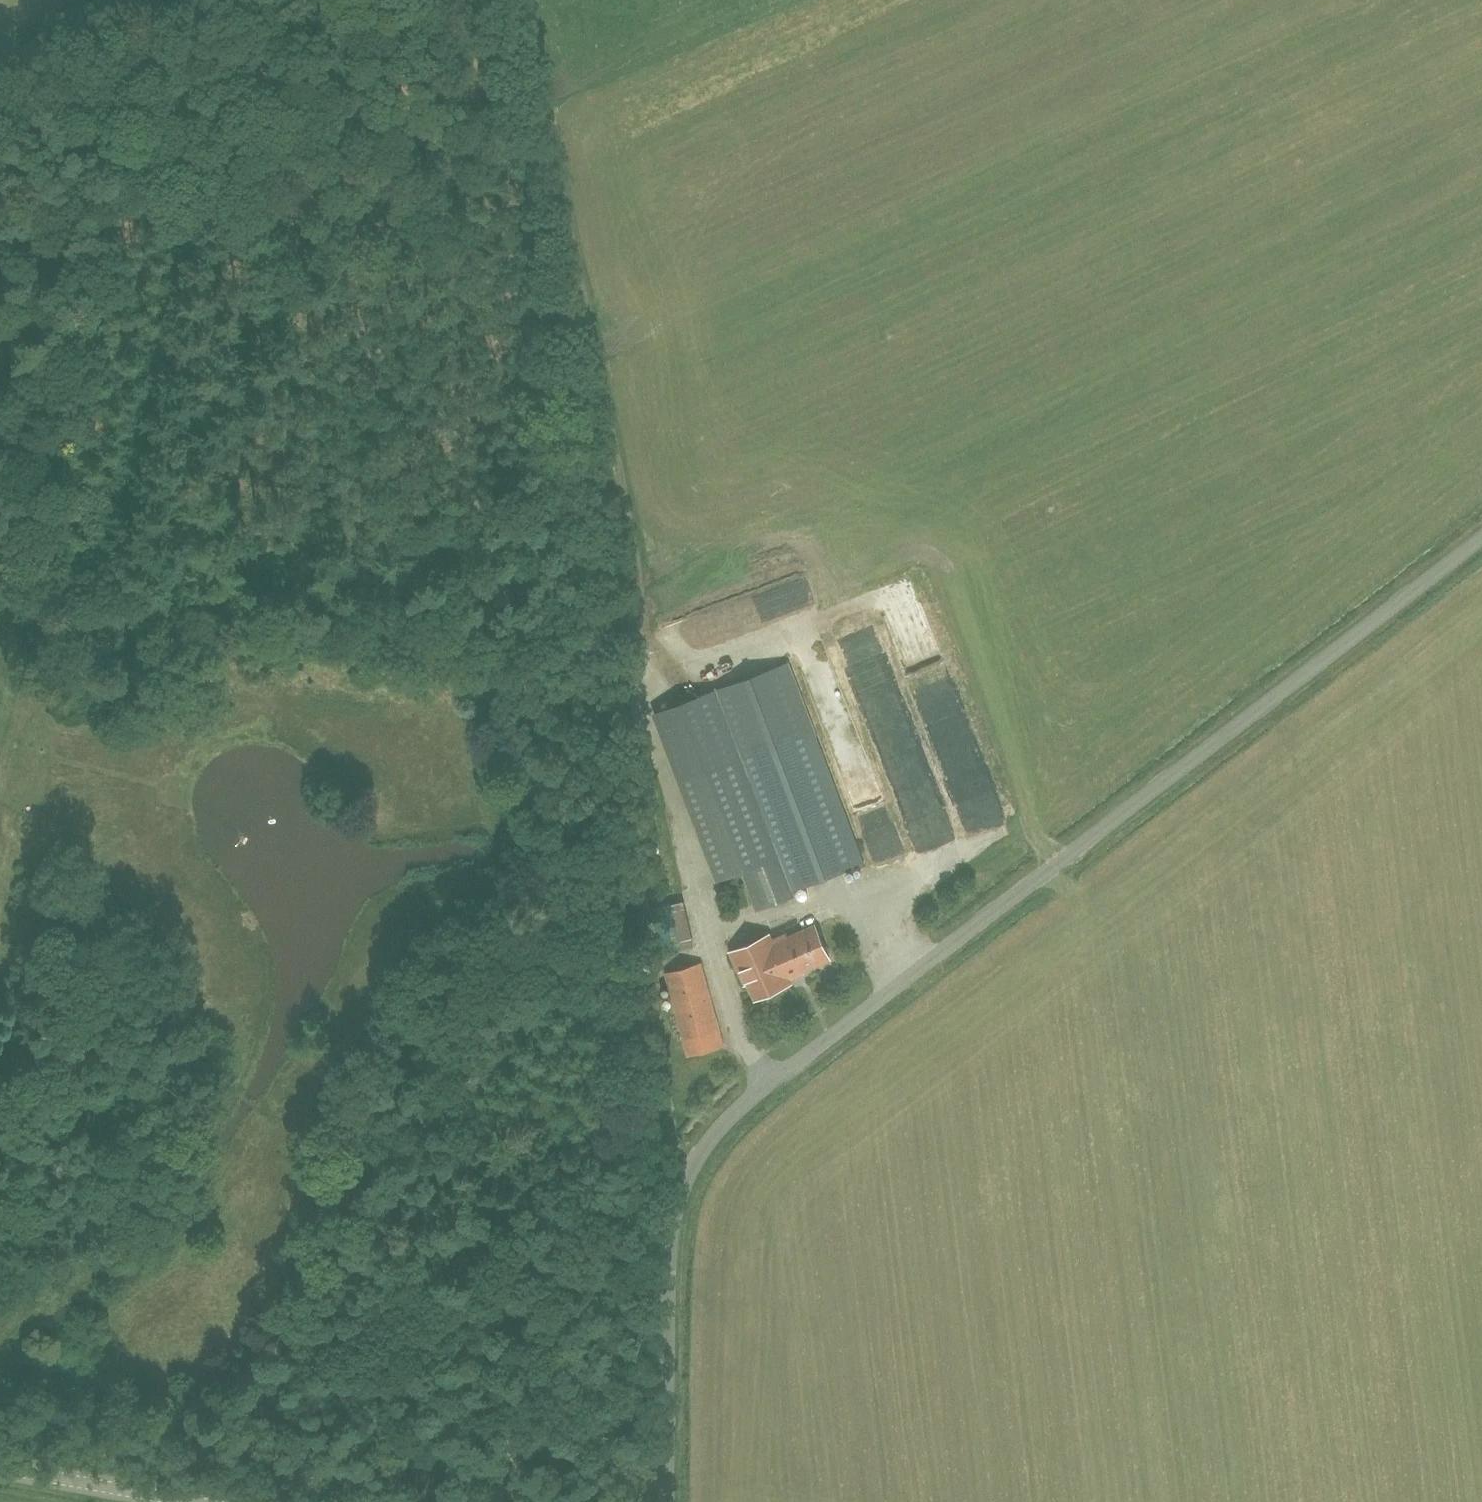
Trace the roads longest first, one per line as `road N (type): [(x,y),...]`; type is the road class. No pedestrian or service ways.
road 1 (unclassified): [(663,1501),(689,1177),(705,1145),(731,1113),(1481,525)]
road 2 (tertiary): [(190,1501),(0,1469)]

